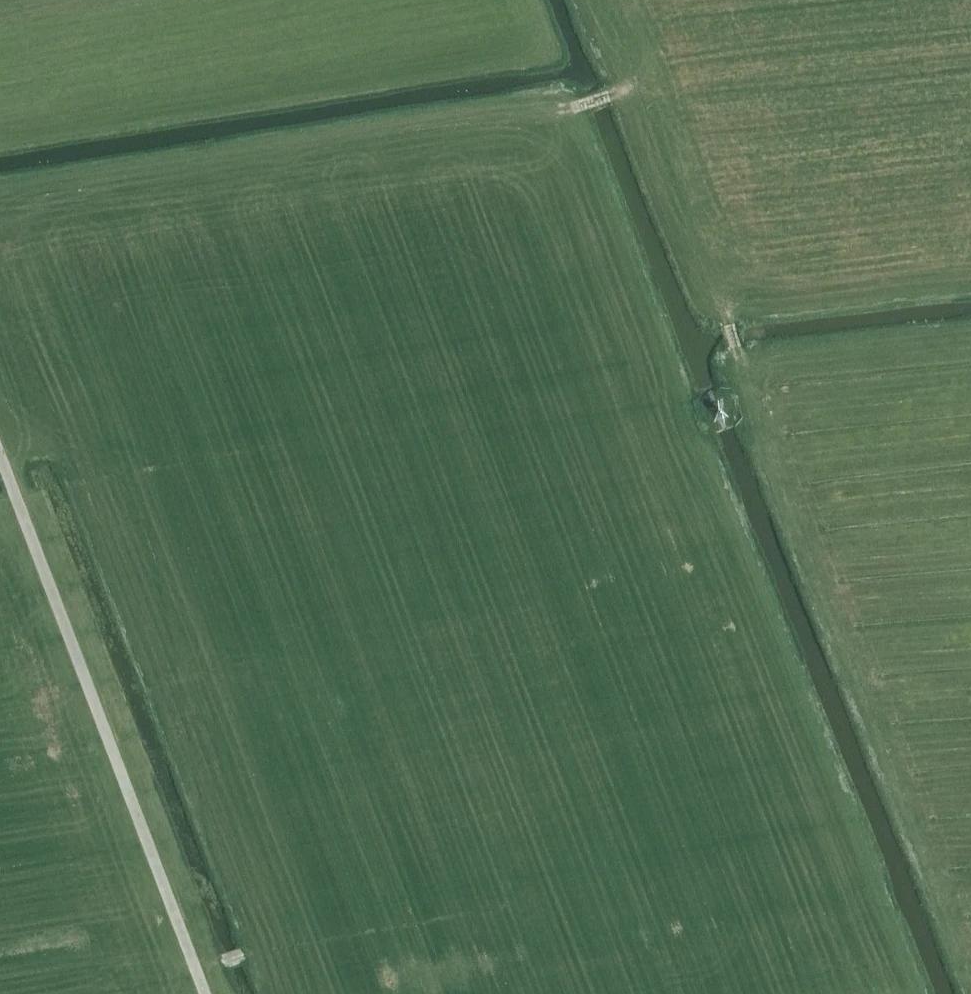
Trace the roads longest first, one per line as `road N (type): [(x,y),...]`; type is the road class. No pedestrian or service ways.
road 1 (track): [(0,459),(204,993)]

